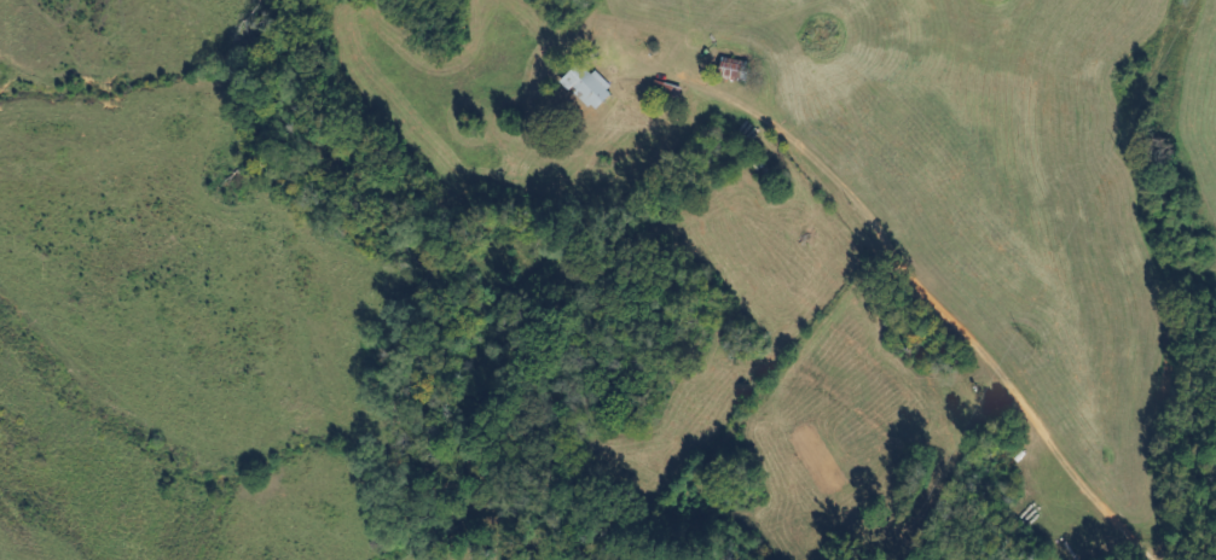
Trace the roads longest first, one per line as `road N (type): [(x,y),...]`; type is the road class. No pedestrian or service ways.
road 1 (residential): [(816,559),(654,337)]

